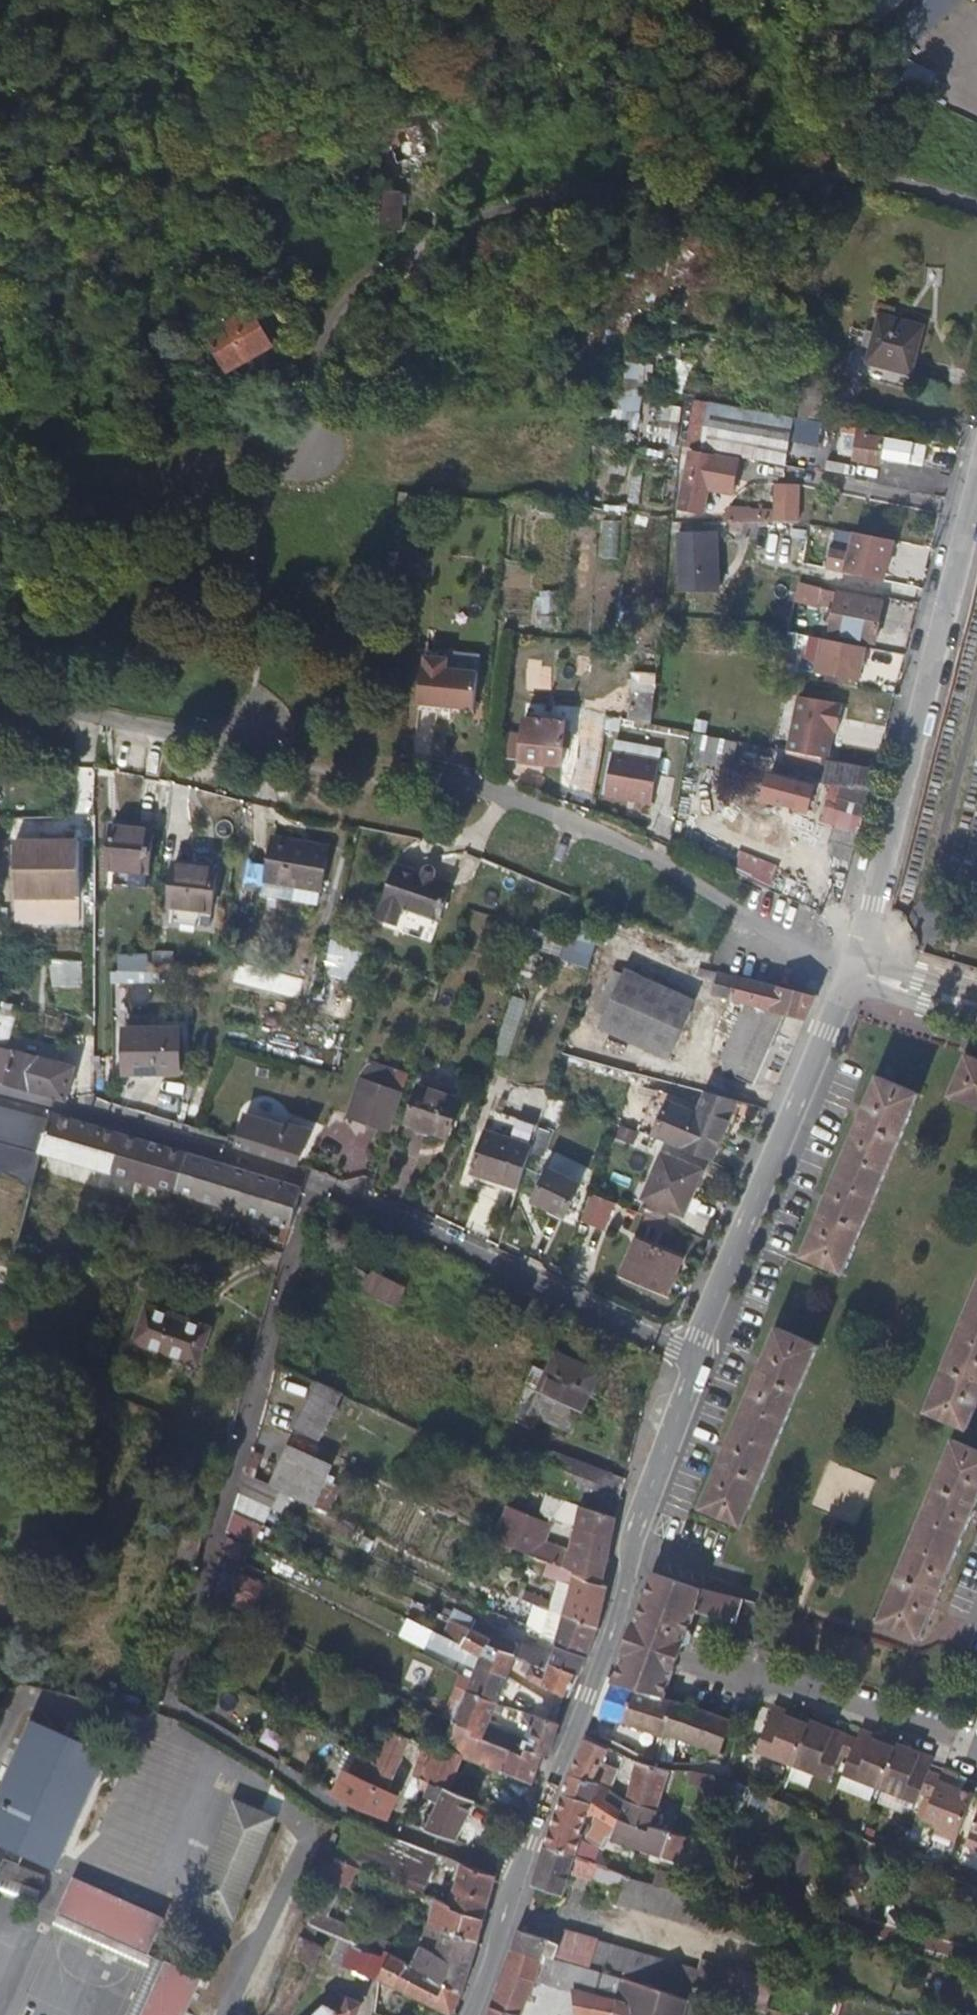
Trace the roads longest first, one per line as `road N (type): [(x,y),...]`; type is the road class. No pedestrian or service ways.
road 1 (residential): [(0,1090),(319,1184),(691,1357)]
road 2 (residential): [(976,500),(864,966)]
road 3 (residential): [(864,966),(691,1357)]
road 4 (residential): [(606,1634),(470,2014)]
road 5 (residential): [(976,1760),(945,1735),(606,1634)]
road 6 (residential): [(691,1357),(640,1497),(606,1634)]

